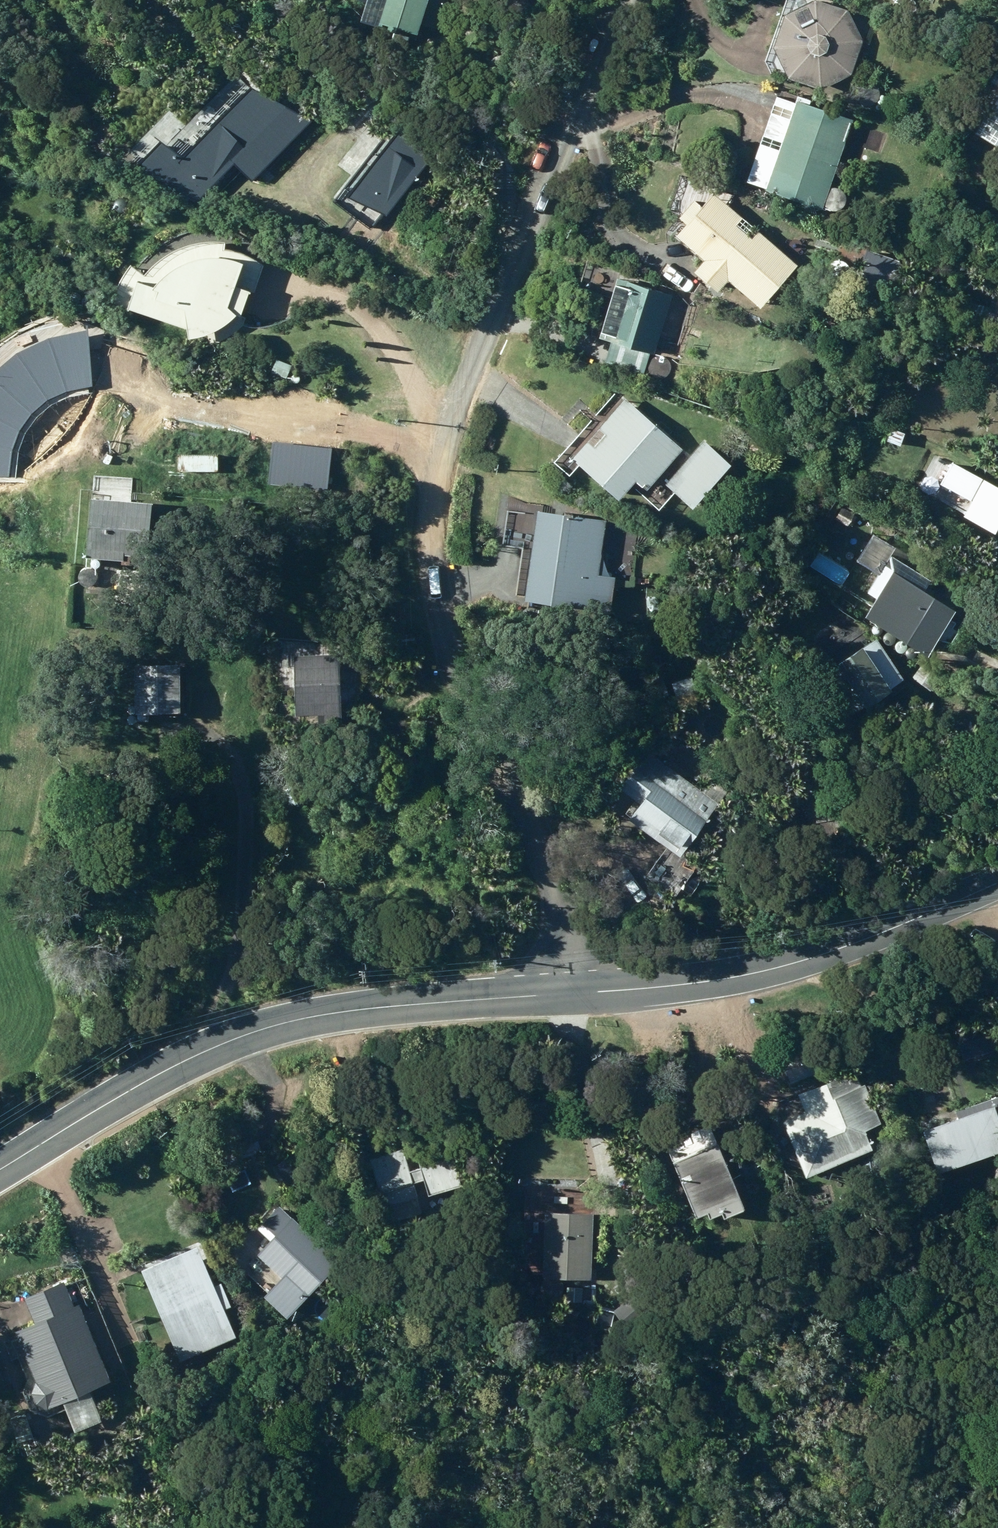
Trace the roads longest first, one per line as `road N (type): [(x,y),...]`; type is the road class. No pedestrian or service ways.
road 1 (residential): [(595,990),(456,675),(429,538),(452,424),(604,0)]
road 2 (tertiary): [(0,1171),(123,1092),(220,1045),(335,1012),(595,990)]
road 3 (tertiary): [(595,990),(761,969),(833,950),(997,882)]

